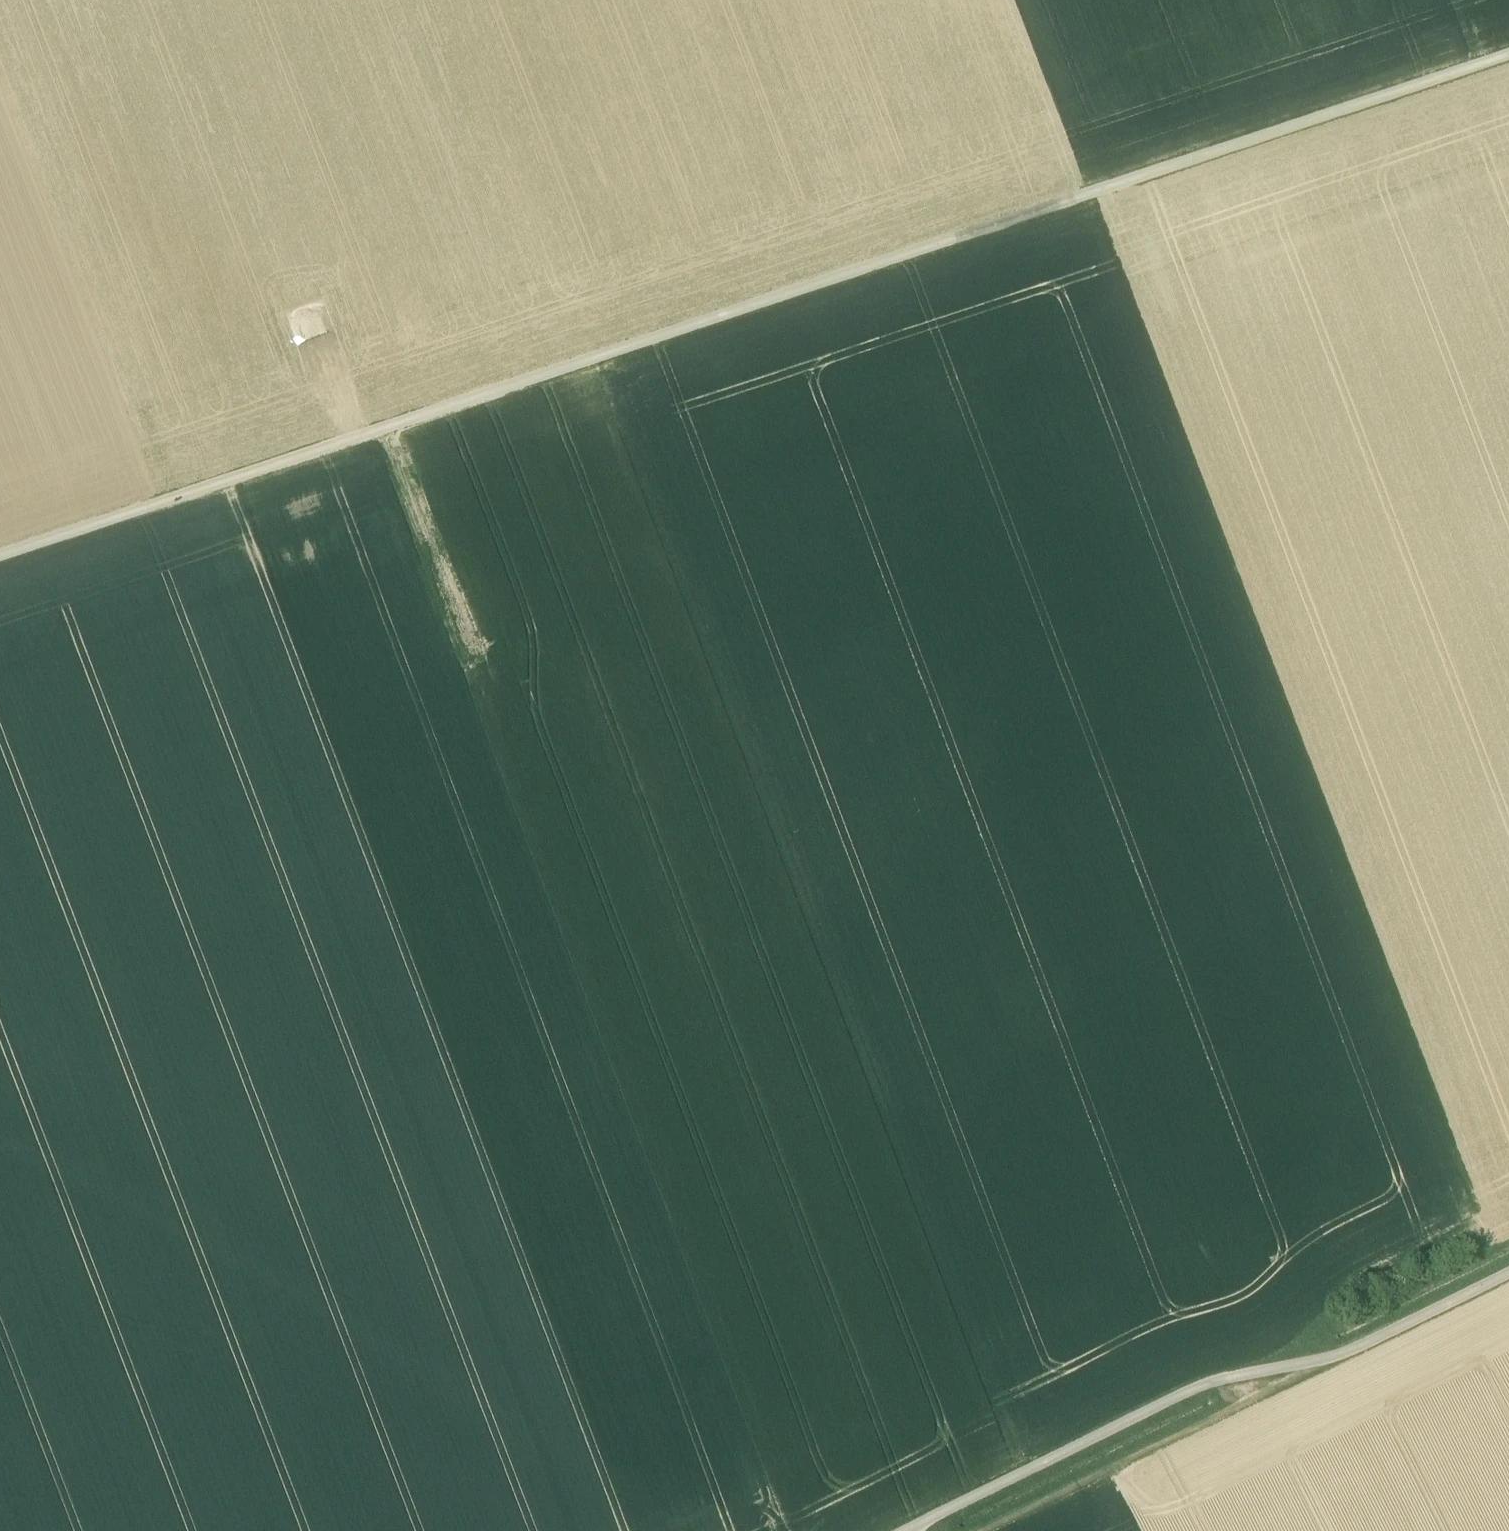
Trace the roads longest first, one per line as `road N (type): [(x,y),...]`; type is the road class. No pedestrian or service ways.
road 1 (track): [(0,556),(1508,54)]
road 2 (track): [(905,1530),(1211,1383),(1344,1357),(1508,1276)]

